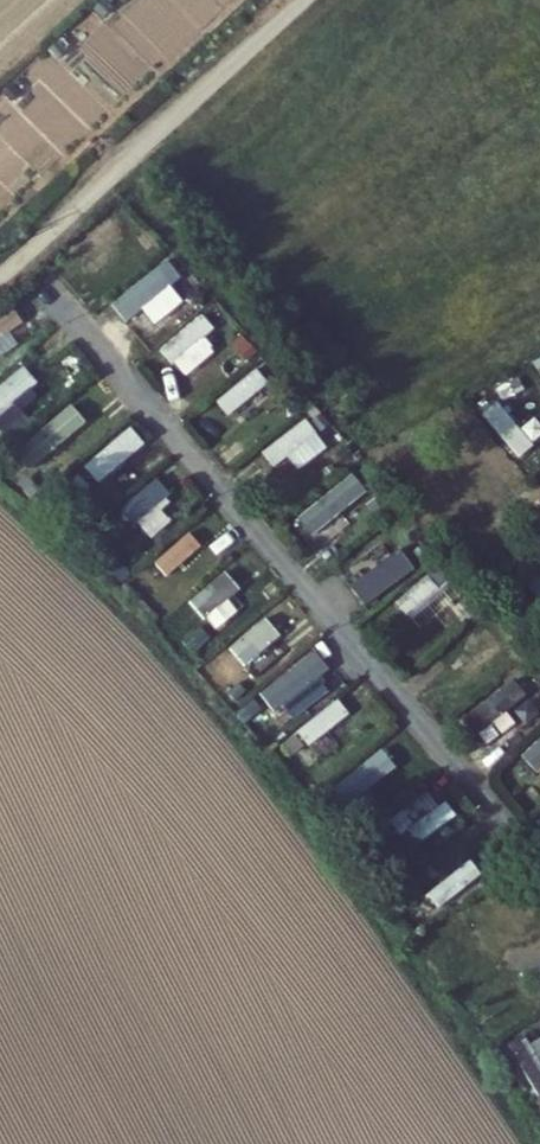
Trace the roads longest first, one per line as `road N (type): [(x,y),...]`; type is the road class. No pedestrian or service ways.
road 1 (unclassified): [(298,0),(0,277)]

